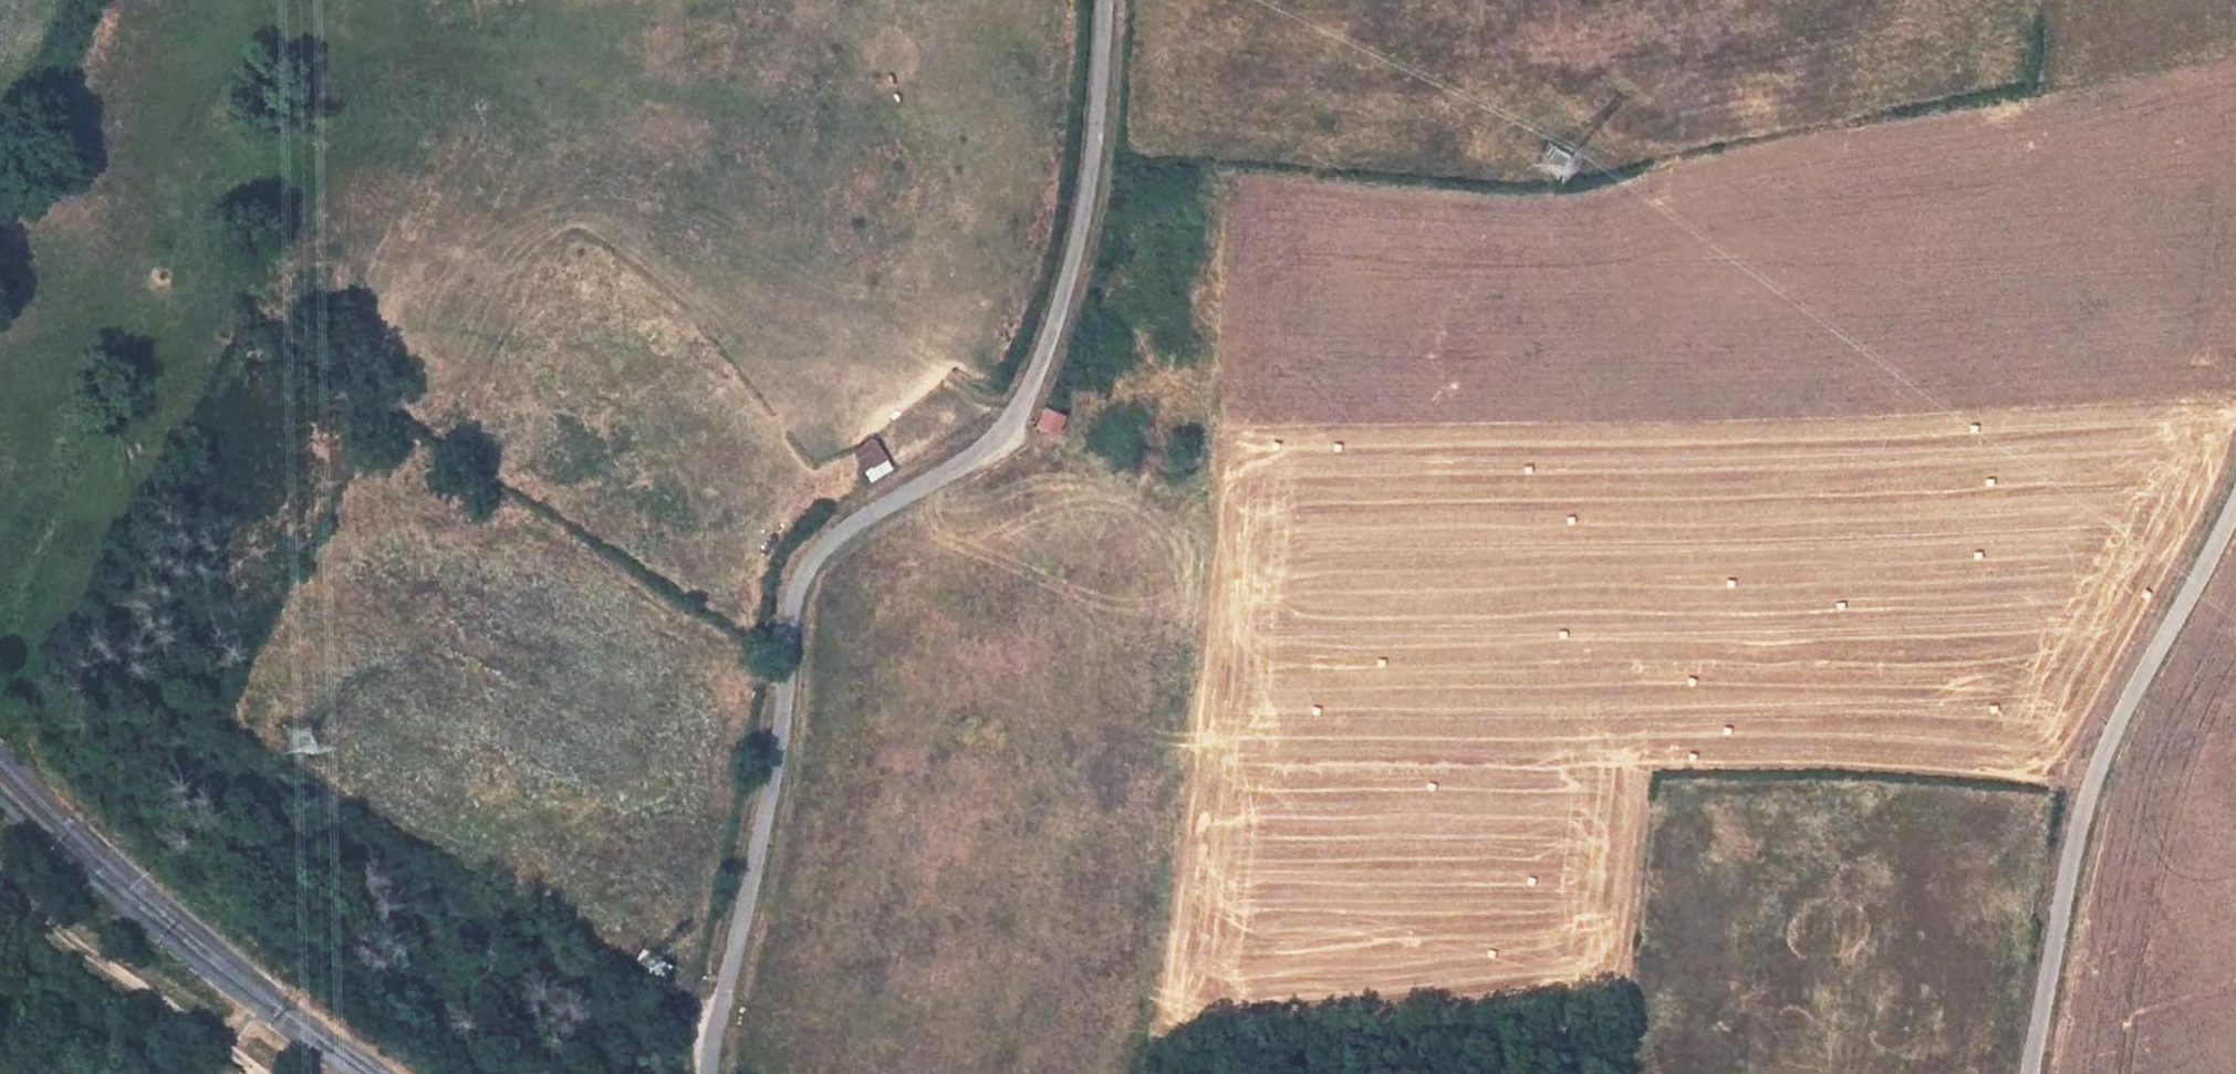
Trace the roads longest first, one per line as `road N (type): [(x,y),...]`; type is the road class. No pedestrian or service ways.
road 1 (residential): [(1107,0),(1092,176),(1059,317),(1020,414),(971,461),(818,547),(791,599),(757,838),(708,1073)]
road 2 (unclassified): [(2235,499),(2098,754),(2032,1073)]
road 3 (track): [(0,863),(73,942),(260,1073)]

